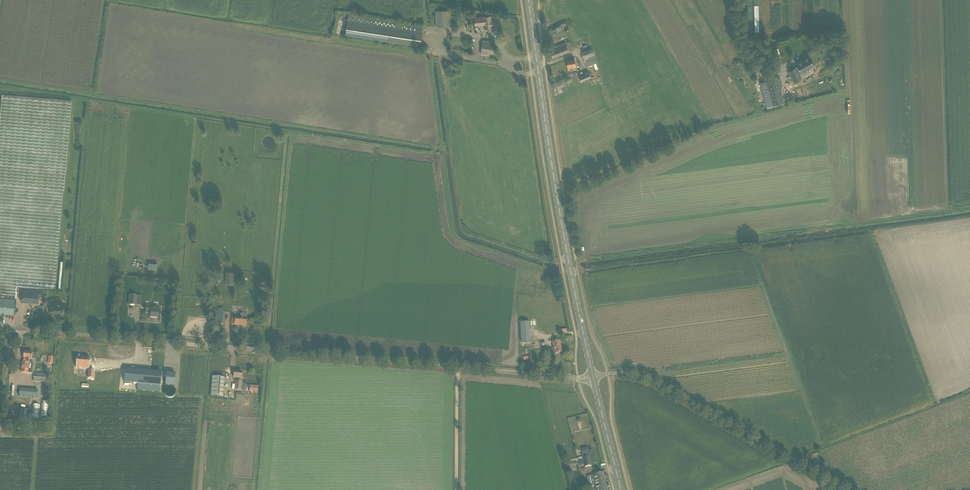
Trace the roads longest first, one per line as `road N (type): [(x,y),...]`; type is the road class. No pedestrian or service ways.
road 1 (unclassified): [(593,376),(0,325)]
road 2 (primary): [(593,376),(528,0)]
road 3 (unclassified): [(593,376),(646,377),(851,489)]
road 4 (track): [(457,489),(458,366)]

